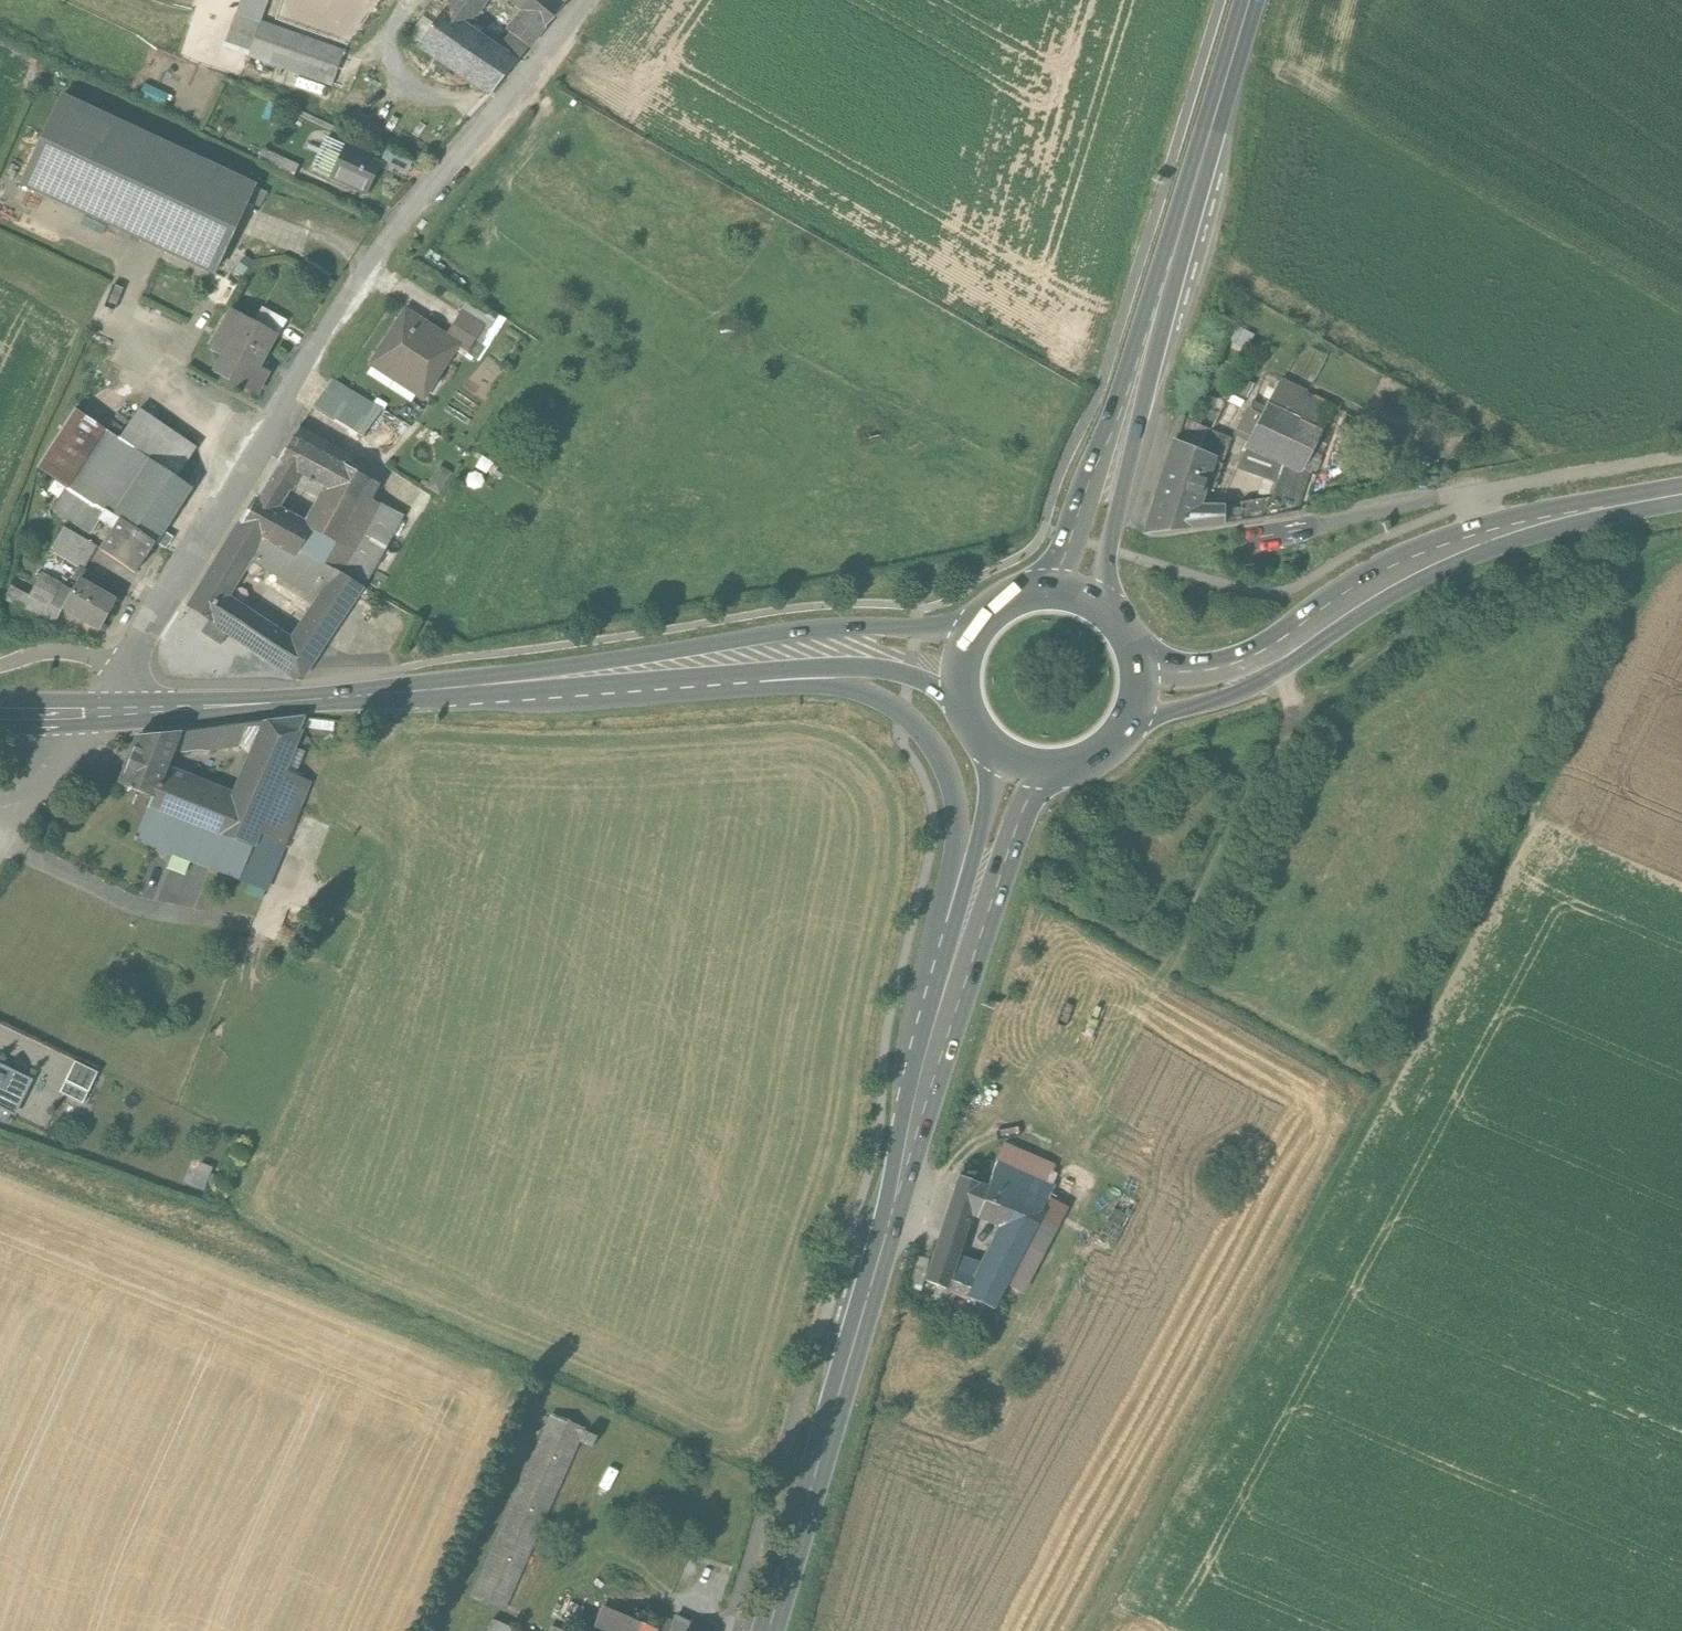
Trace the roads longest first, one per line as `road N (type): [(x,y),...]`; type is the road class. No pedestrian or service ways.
road 1 (track): [(1107,1630),(1681,582)]
road 2 (residential): [(580,0),(359,281),(91,714)]
road 3 (primary): [(978,895),(767,1630)]
road 4 (secondary): [(91,714),(487,686),(782,654)]
road 5 (primary): [(1076,593),(1249,0)]
road 6 (secondary): [(1142,685),(1224,677),(1411,562),(1493,532),(1681,496)]
road 7 (primary): [(782,654),(907,710),(921,726),(945,756),(978,895)]
road 8 (secondary): [(782,654),(964,662)]
road 9 (residential): [(0,857),(91,714)]
road 10 (primary): [(1021,764),(1076,766),(1101,755),(1122,736),(1142,685)]
road 11 (primary): [(1076,593),(1018,597),(993,612),(964,662)]
road 12 (primary): [(1021,764),(978,895)]
road 13 (primary): [(964,662),(968,712),(980,734),(1021,764)]
road 14 (primary): [(1142,685),(1132,638),(1098,603),(1076,593)]

